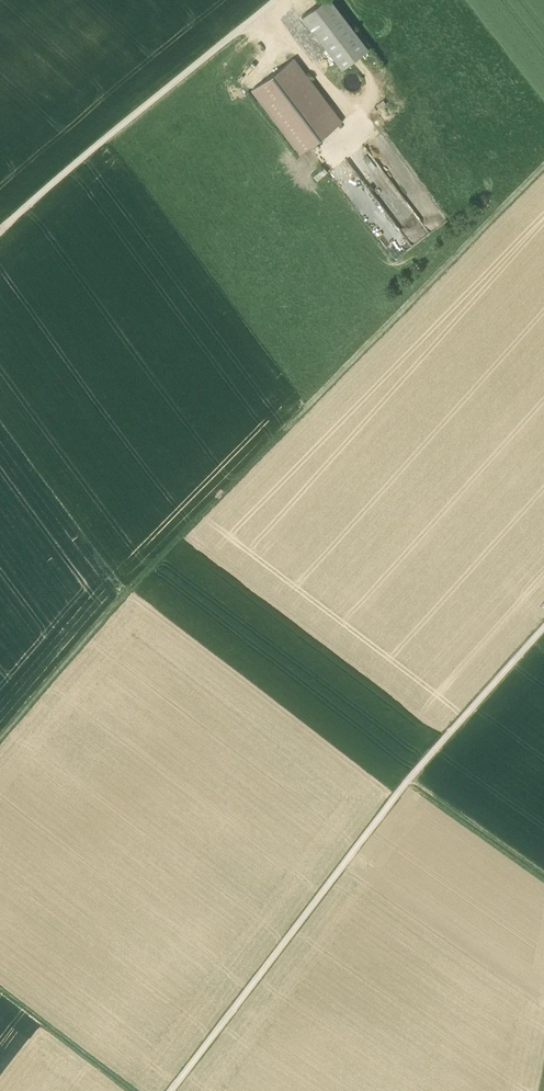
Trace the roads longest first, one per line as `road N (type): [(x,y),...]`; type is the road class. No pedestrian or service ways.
road 1 (track): [(543,170),(127,592),(0,740)]
road 2 (track): [(543,628),(424,762),(172,1090)]
road 3 (track): [(0,234),(236,34)]
road 4 (track): [(543,881),(405,785)]
road 5 (track): [(132,1090),(0,991)]

